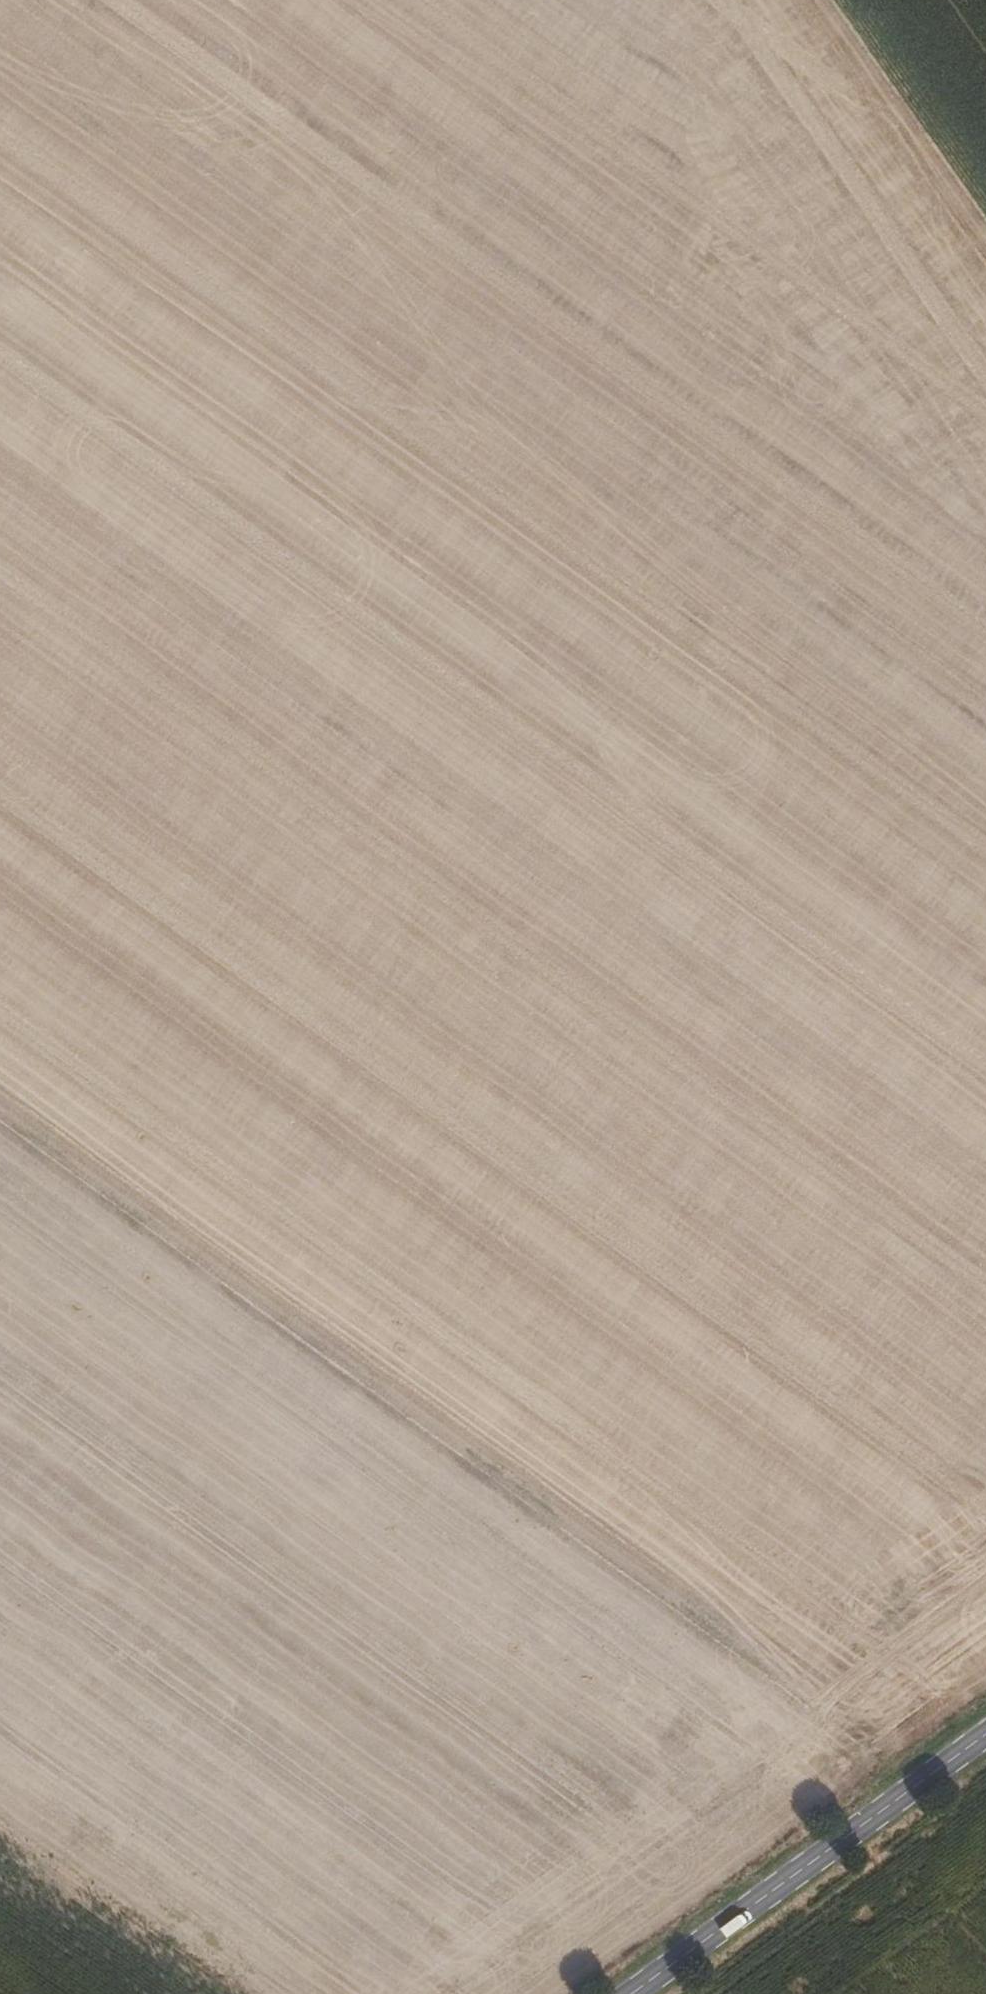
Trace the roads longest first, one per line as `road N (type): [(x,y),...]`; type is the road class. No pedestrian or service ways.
road 1 (tertiary): [(985,1734),(632,1993)]

